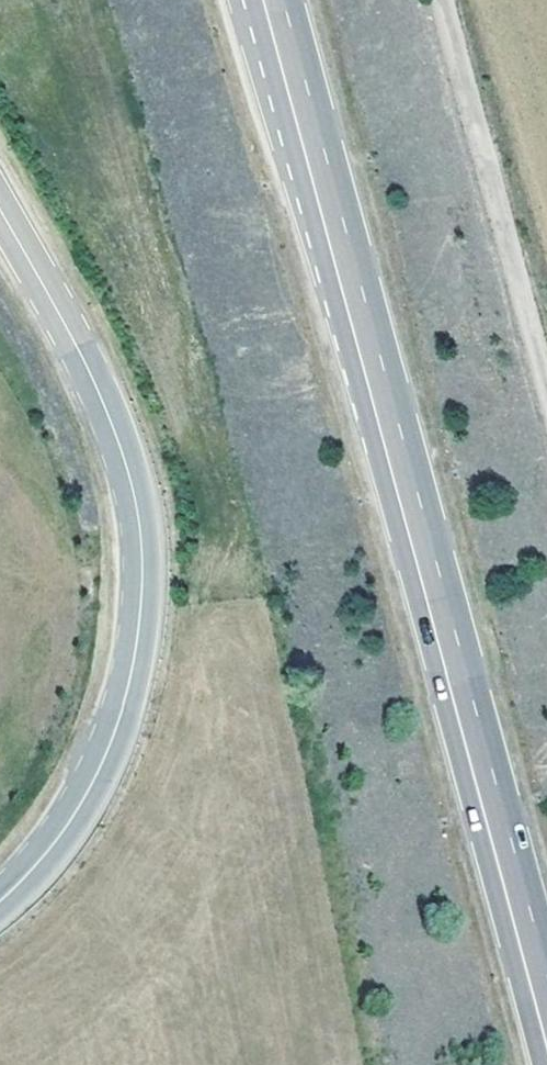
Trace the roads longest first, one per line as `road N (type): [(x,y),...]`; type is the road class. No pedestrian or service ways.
road 1 (primary): [(546,1046),(264,0)]
road 2 (tertiary): [(0,215),(115,439),(137,513),(145,580),(134,678),(116,745),(80,819),(0,910)]

